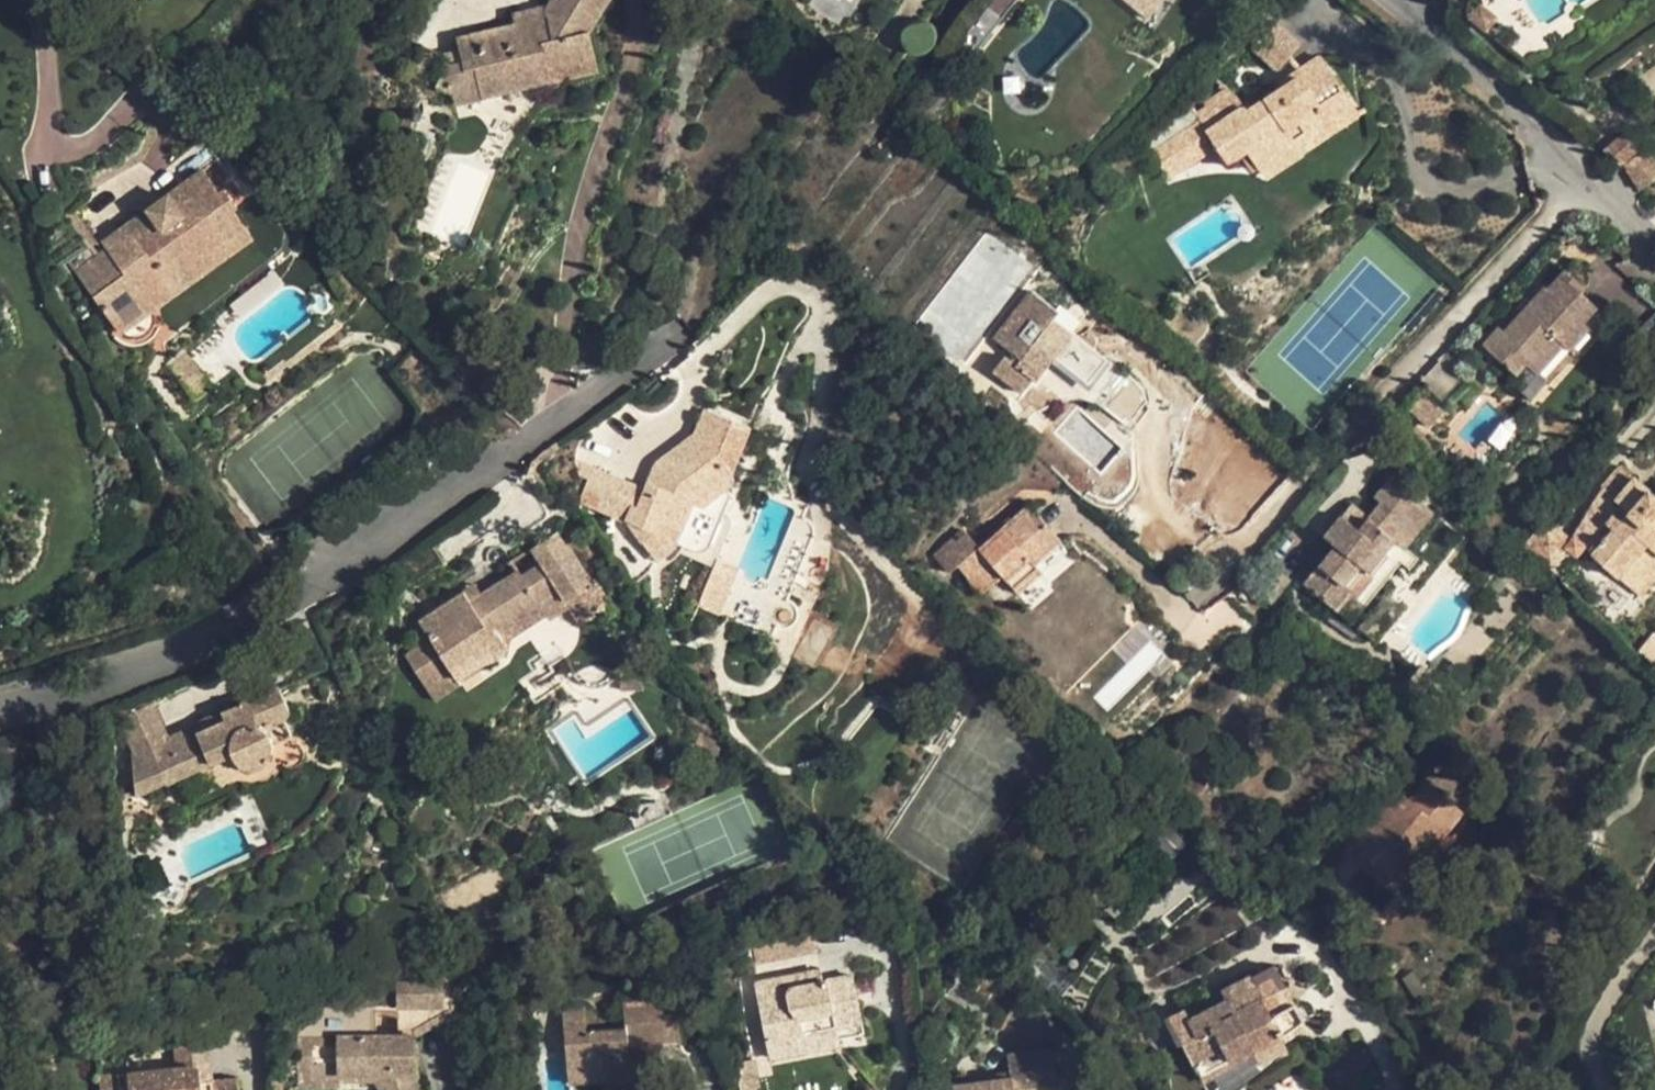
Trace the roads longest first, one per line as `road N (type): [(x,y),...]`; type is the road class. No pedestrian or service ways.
road 1 (residential): [(0,718),(84,700),(328,580),(602,387)]
road 2 (residential): [(1269,522),(1585,169)]
road 3 (residential): [(1403,0),(1585,169)]

